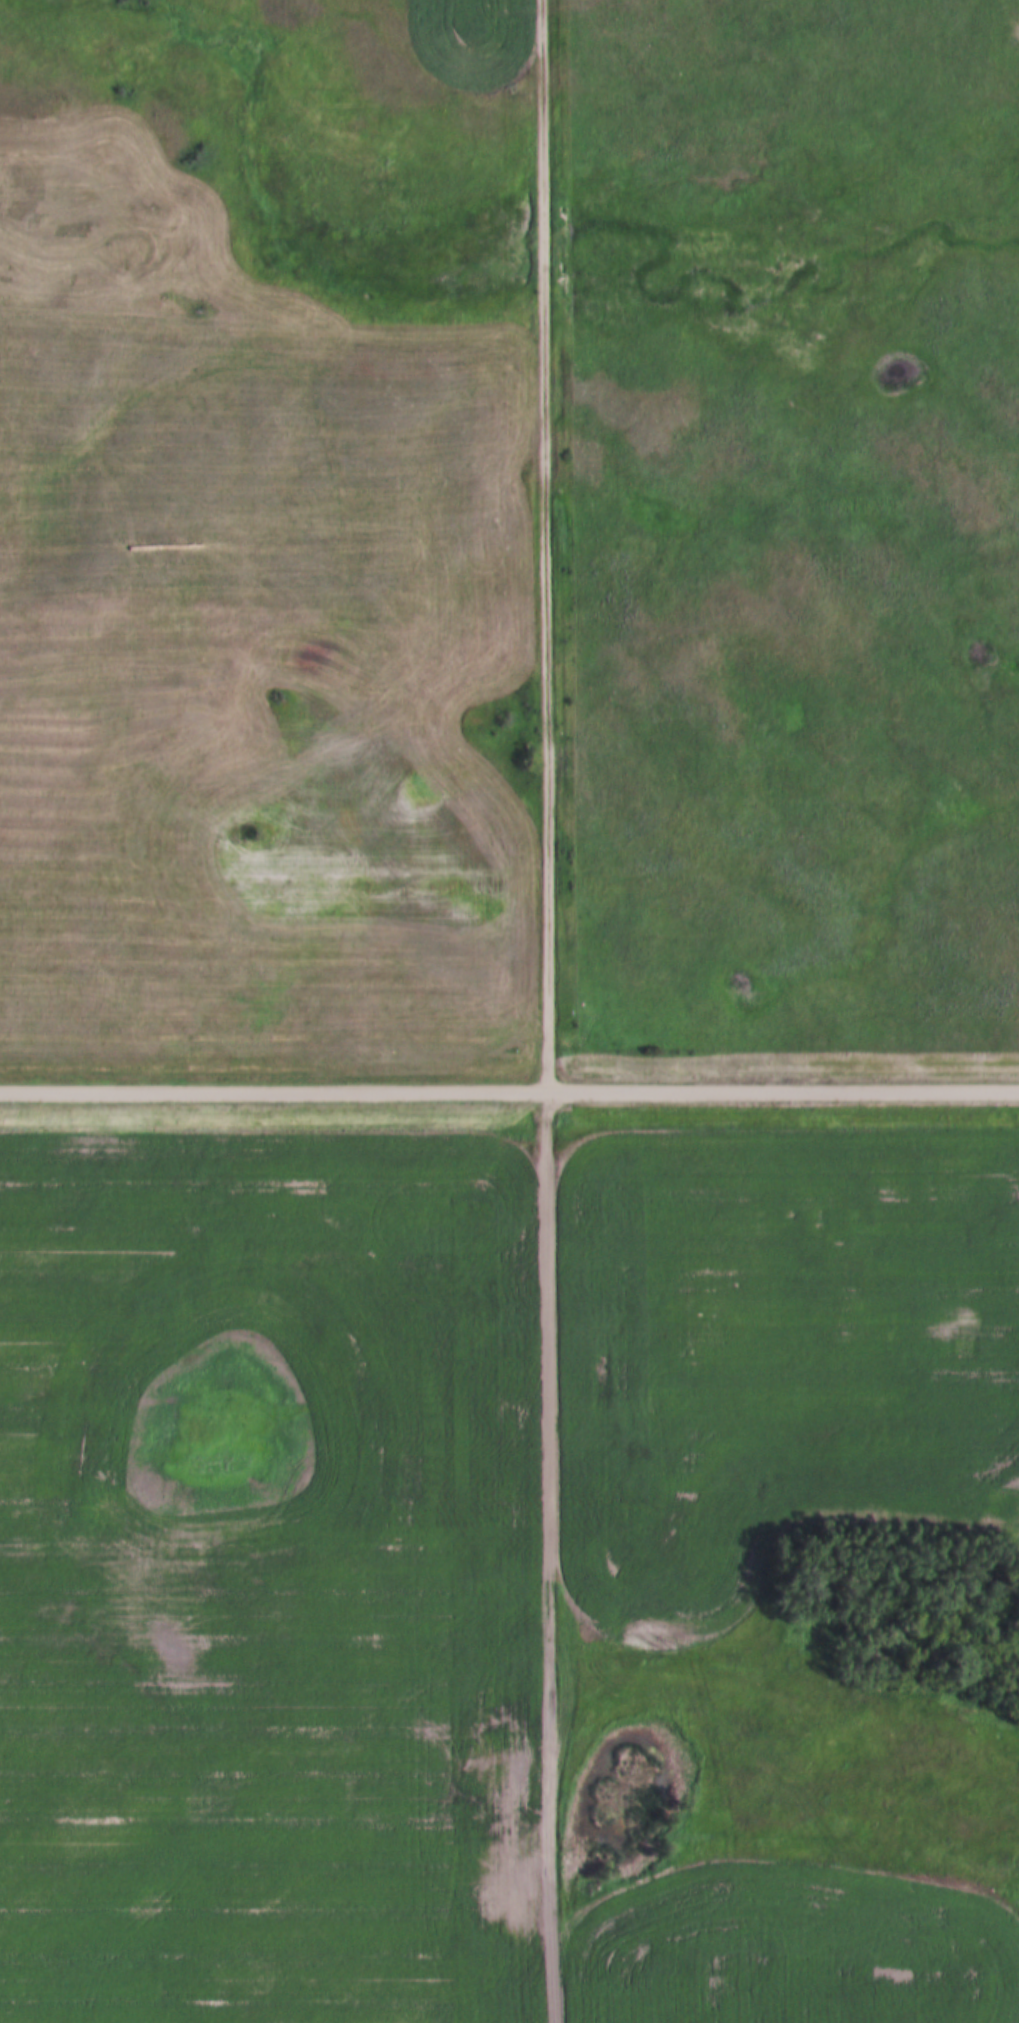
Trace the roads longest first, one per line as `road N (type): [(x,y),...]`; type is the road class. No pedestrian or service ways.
road 1 (track): [(555,2022),(545,0)]
road 2 (residential): [(0,1093),(1018,1095)]

